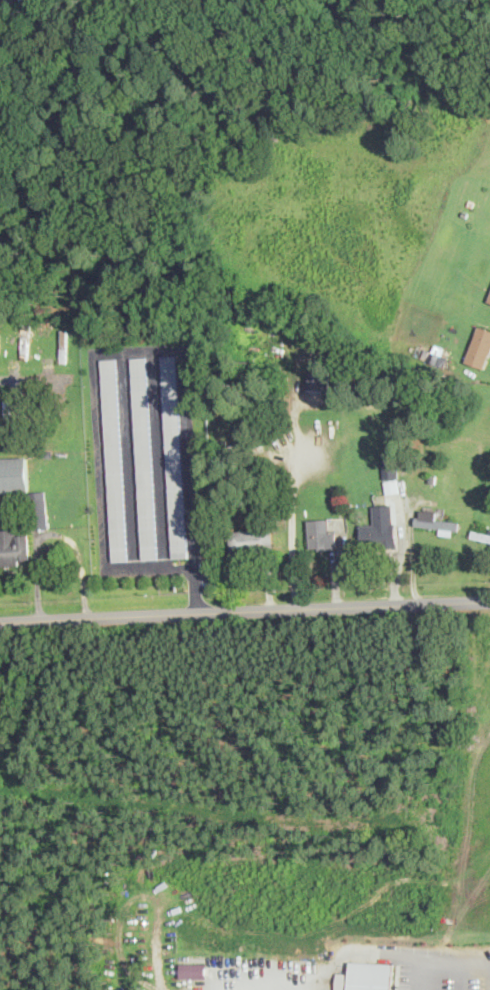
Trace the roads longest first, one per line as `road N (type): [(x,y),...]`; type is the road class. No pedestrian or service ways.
road 1 (residential): [(0,621),(489,601)]

